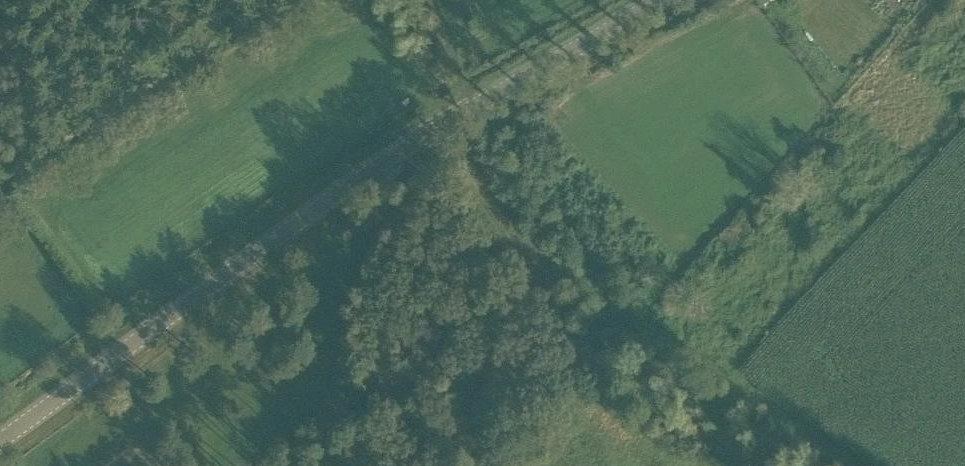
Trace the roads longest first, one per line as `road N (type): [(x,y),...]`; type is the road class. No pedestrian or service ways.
road 1 (tertiary): [(0,439),(401,148),(653,0)]
road 2 (track): [(882,465),(575,263),(484,131),(423,0)]
road 3 (track): [(385,400),(377,337),(401,148)]

